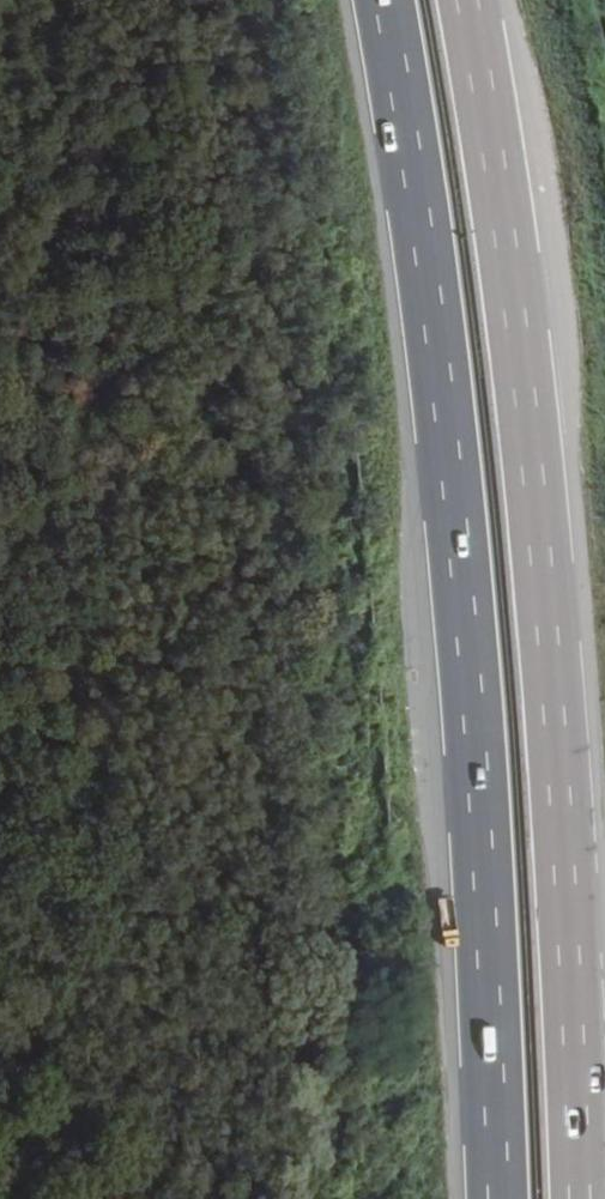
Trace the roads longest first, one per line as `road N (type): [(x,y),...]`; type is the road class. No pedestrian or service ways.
road 1 (motorway): [(580,1198),(560,768),(536,516),(514,309),(464,0)]
road 2 (motorway): [(386,0),(435,313),(480,773),(499,1198)]

